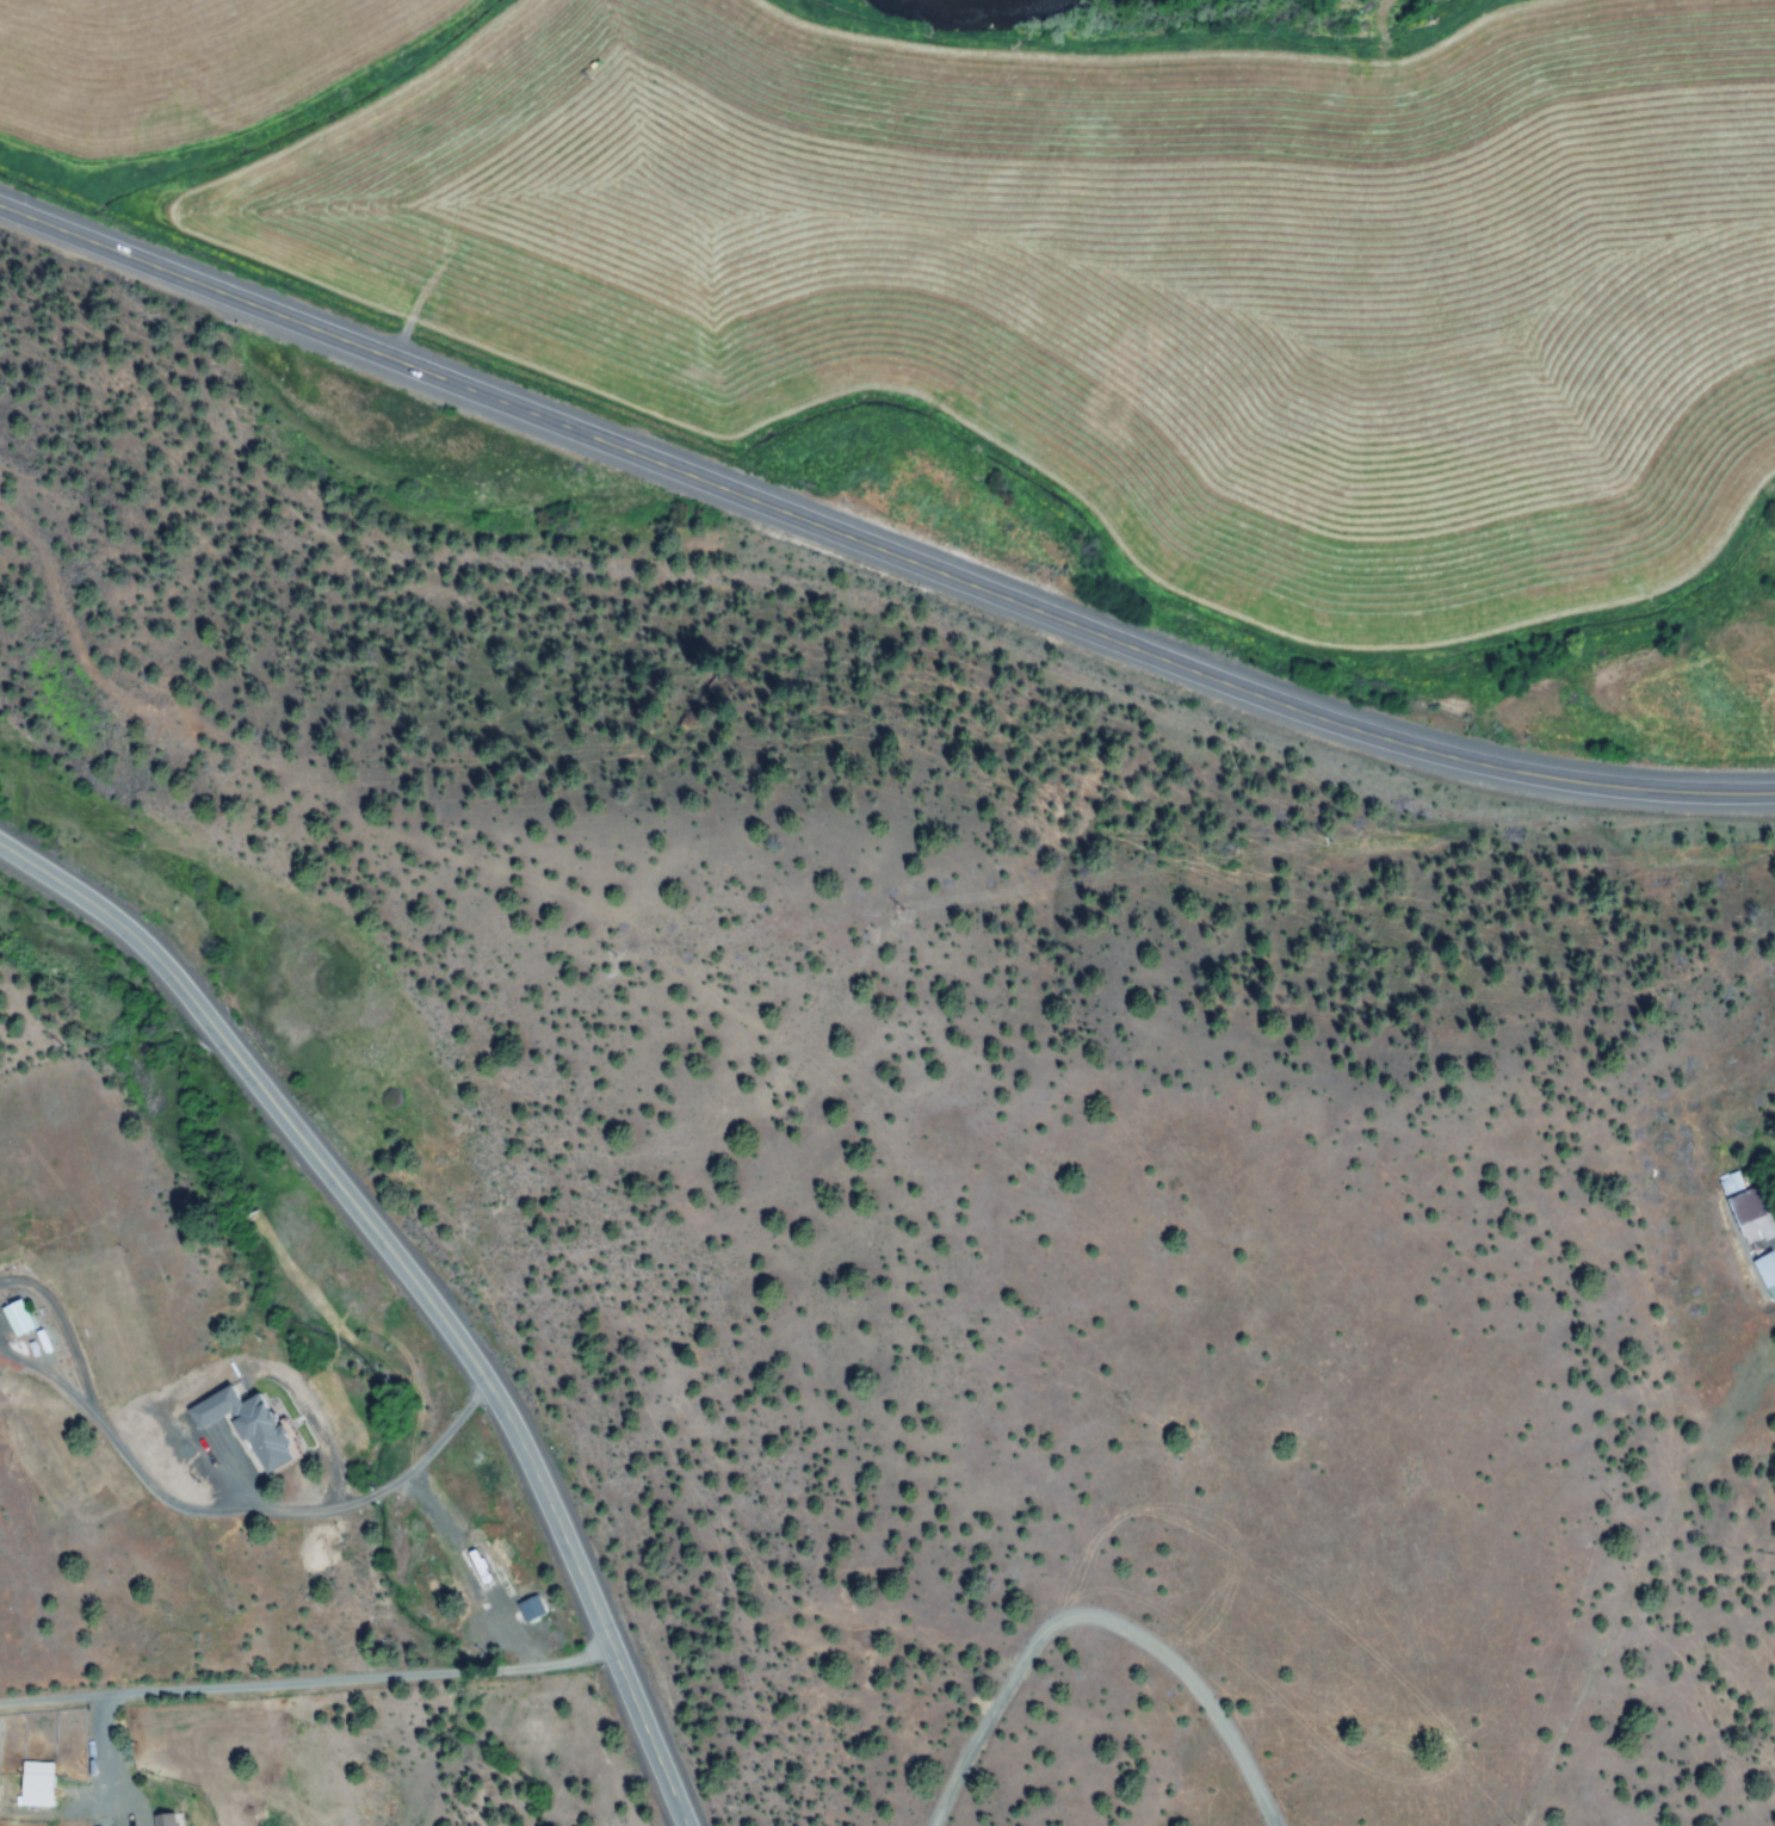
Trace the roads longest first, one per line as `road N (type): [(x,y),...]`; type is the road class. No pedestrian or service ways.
road 1 (primary): [(0,203),(1378,741),(1540,778),(1687,792),(1774,790)]
road 2 (secondary): [(688,1825),(550,1504),(406,1273),(192,995),(126,928),(0,847)]
road 3 (residential): [(613,1645),(501,1669),(0,1706)]

